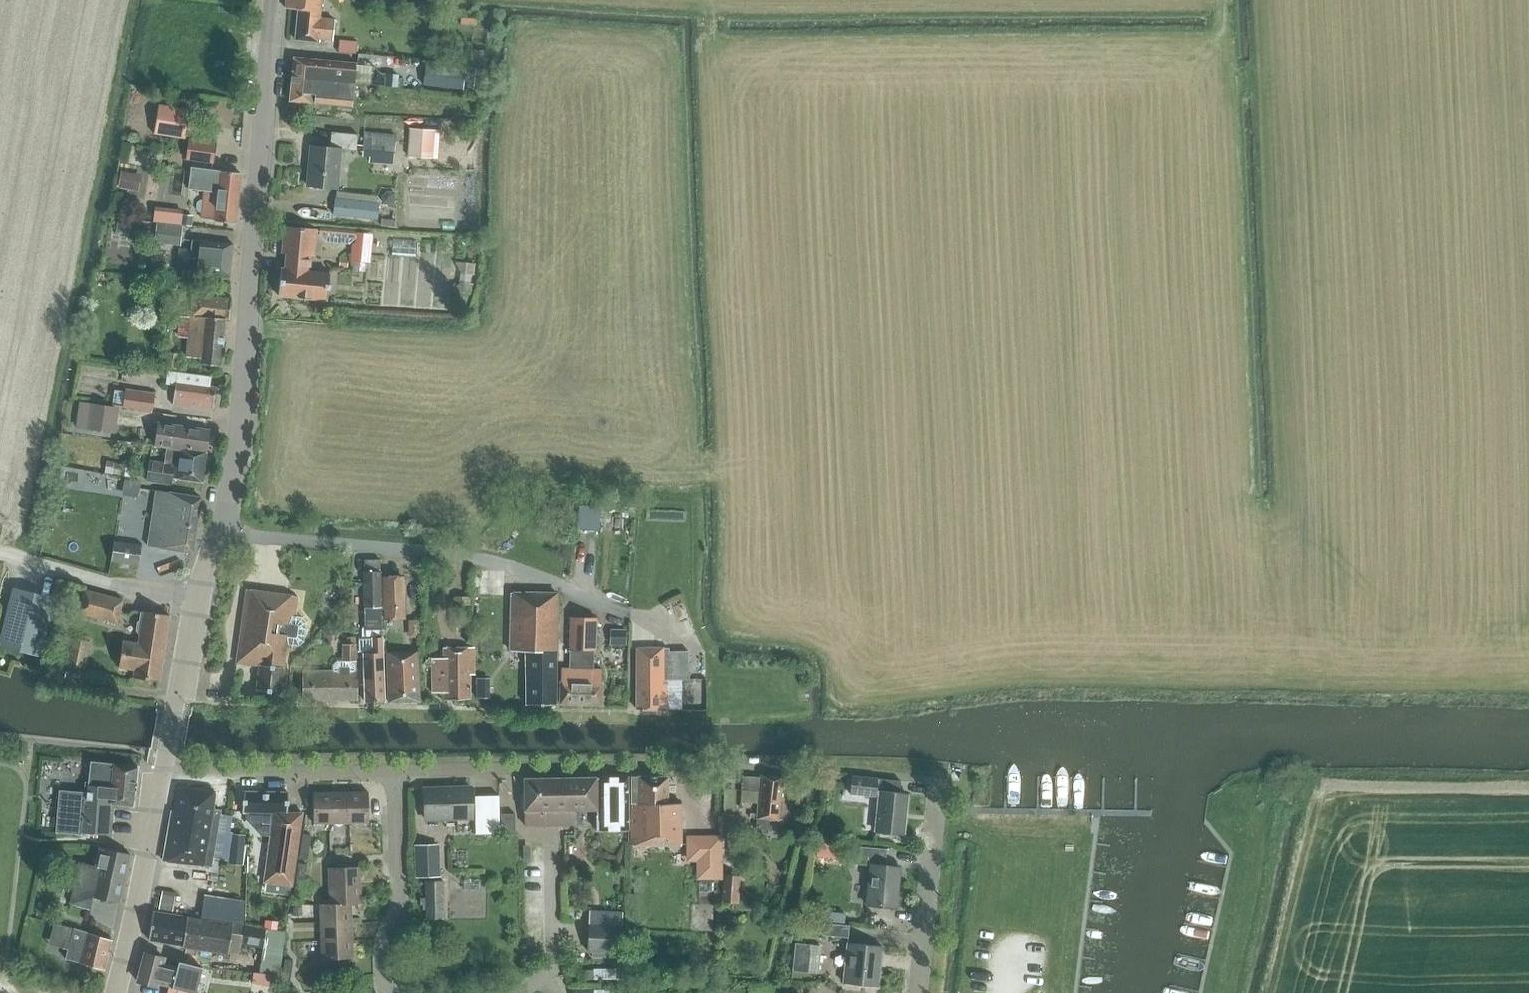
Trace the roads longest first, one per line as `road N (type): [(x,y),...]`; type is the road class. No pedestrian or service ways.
road 1 (secondary): [(218,526),(235,453),(275,0)]
road 2 (residential): [(621,612),(480,558),(240,536),(218,526)]
road 3 (secondary): [(162,776),(218,526)]
road 4 (residential): [(395,772),(162,776)]
road 5 (residential): [(385,992),(383,955),(398,903),(395,772)]
road 6 (secondary): [(115,992),(162,776)]
road 7 (unclassified): [(917,992),(938,780)]
road 8 (residential): [(584,769),(395,772)]
road 9 (residential): [(518,992),(553,968),(551,852)]

